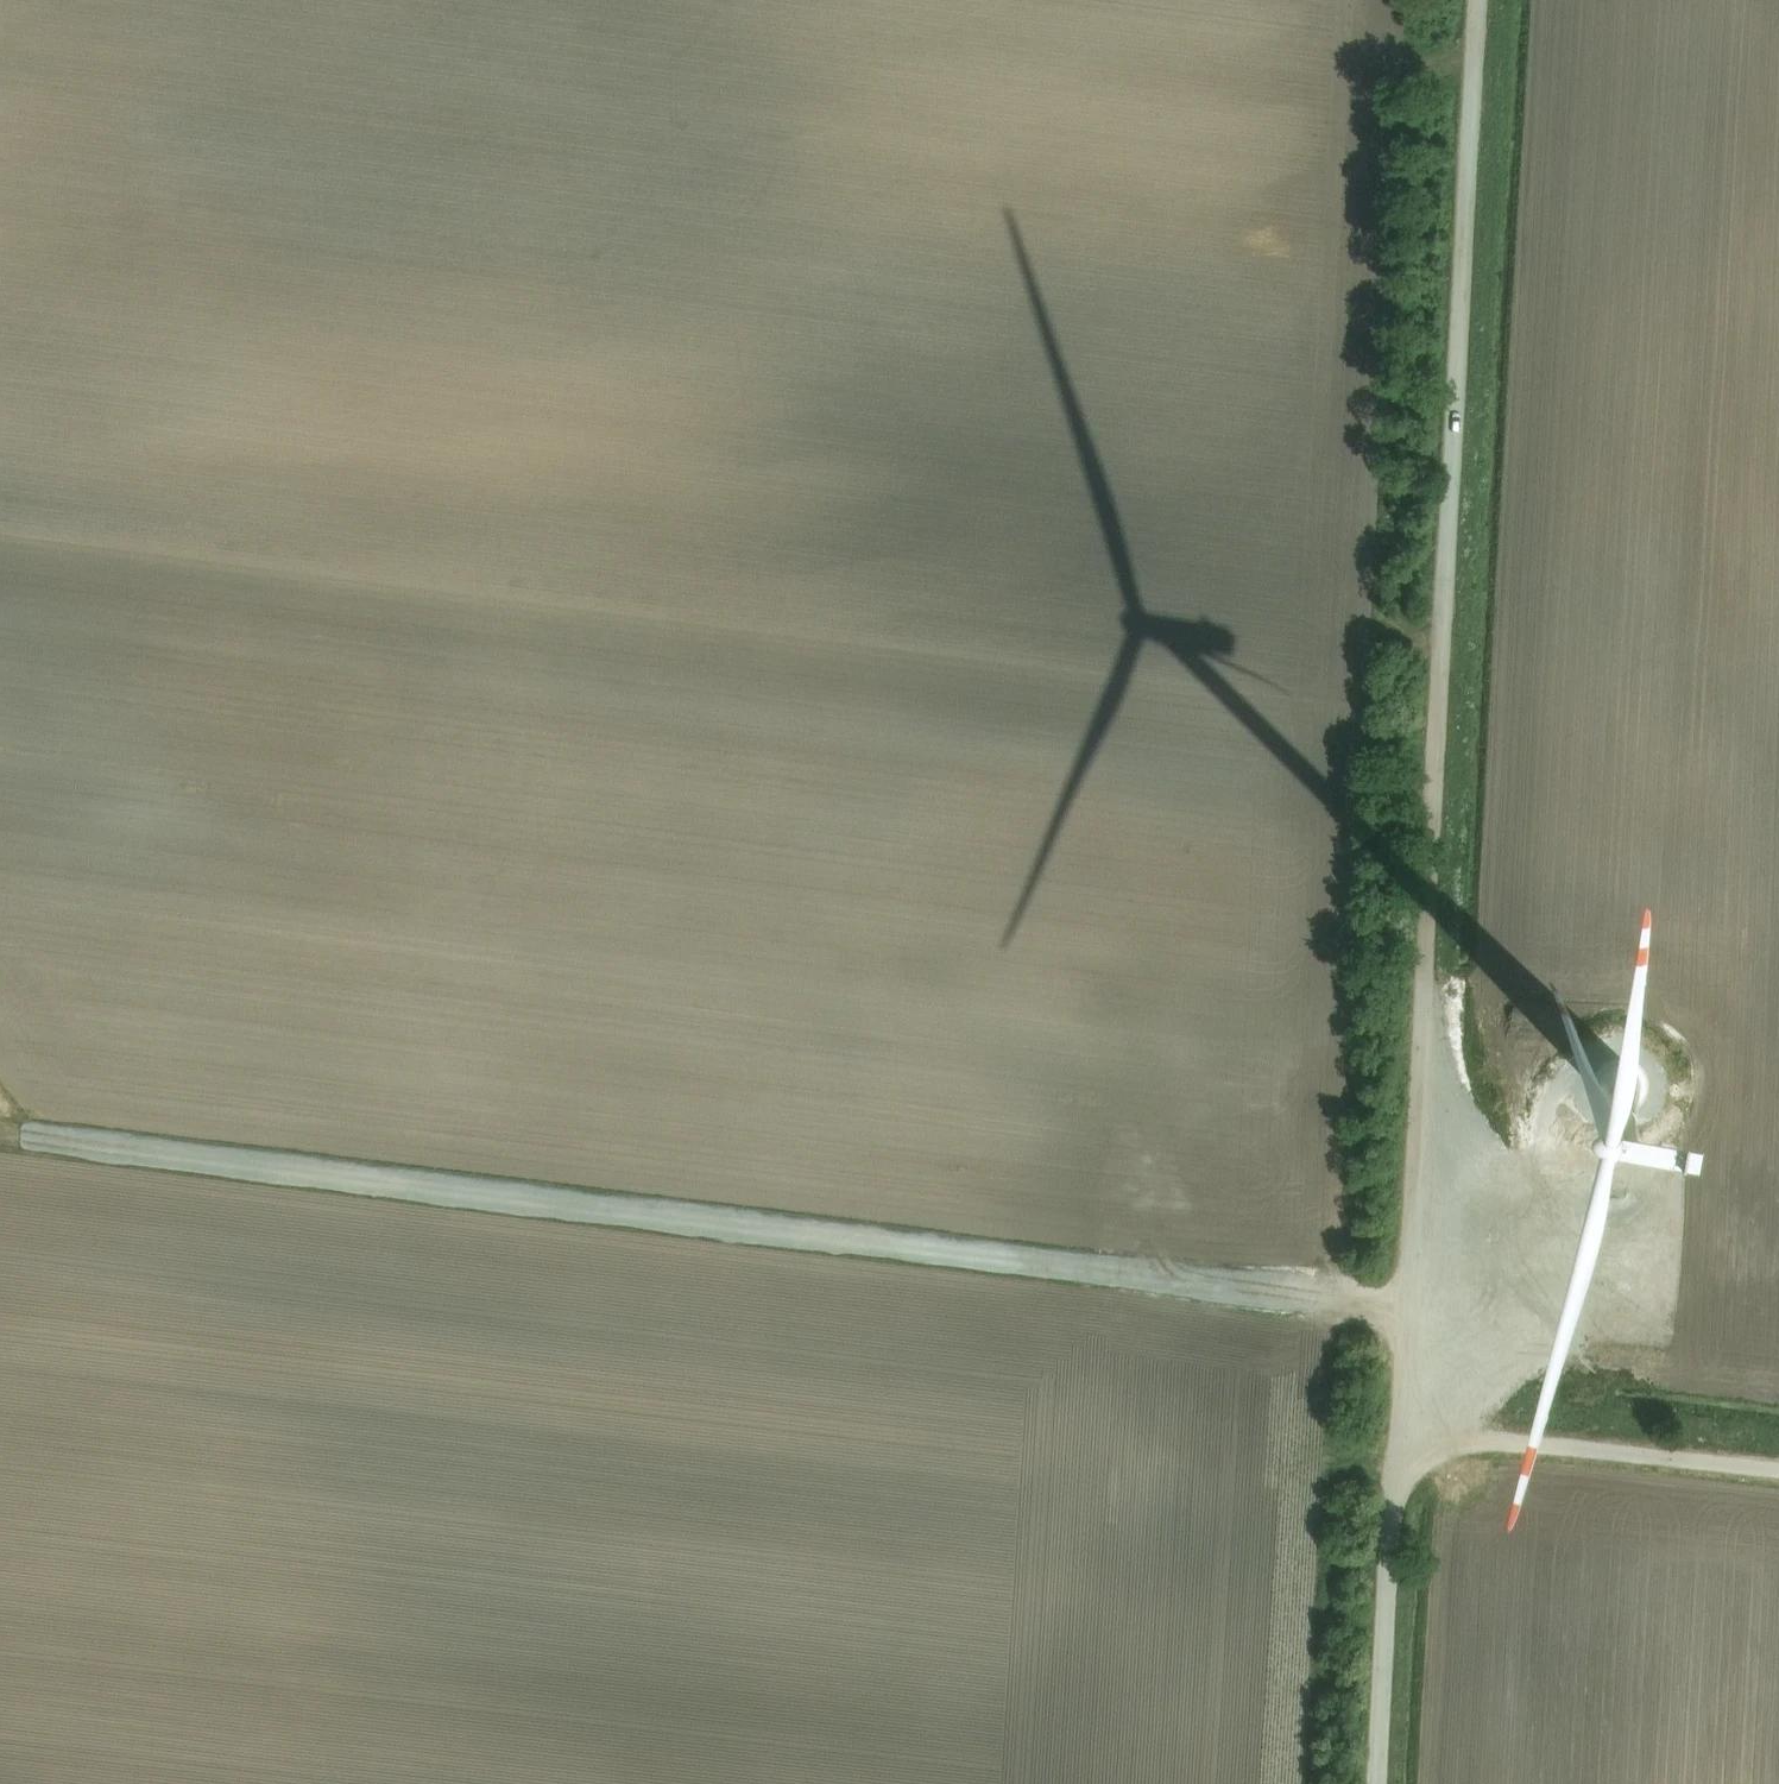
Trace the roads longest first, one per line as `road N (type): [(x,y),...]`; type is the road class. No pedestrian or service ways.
road 1 (track): [(1468,0),(1365,1783)]
road 2 (track): [(1381,1454),(1513,1440),(1778,1461)]

